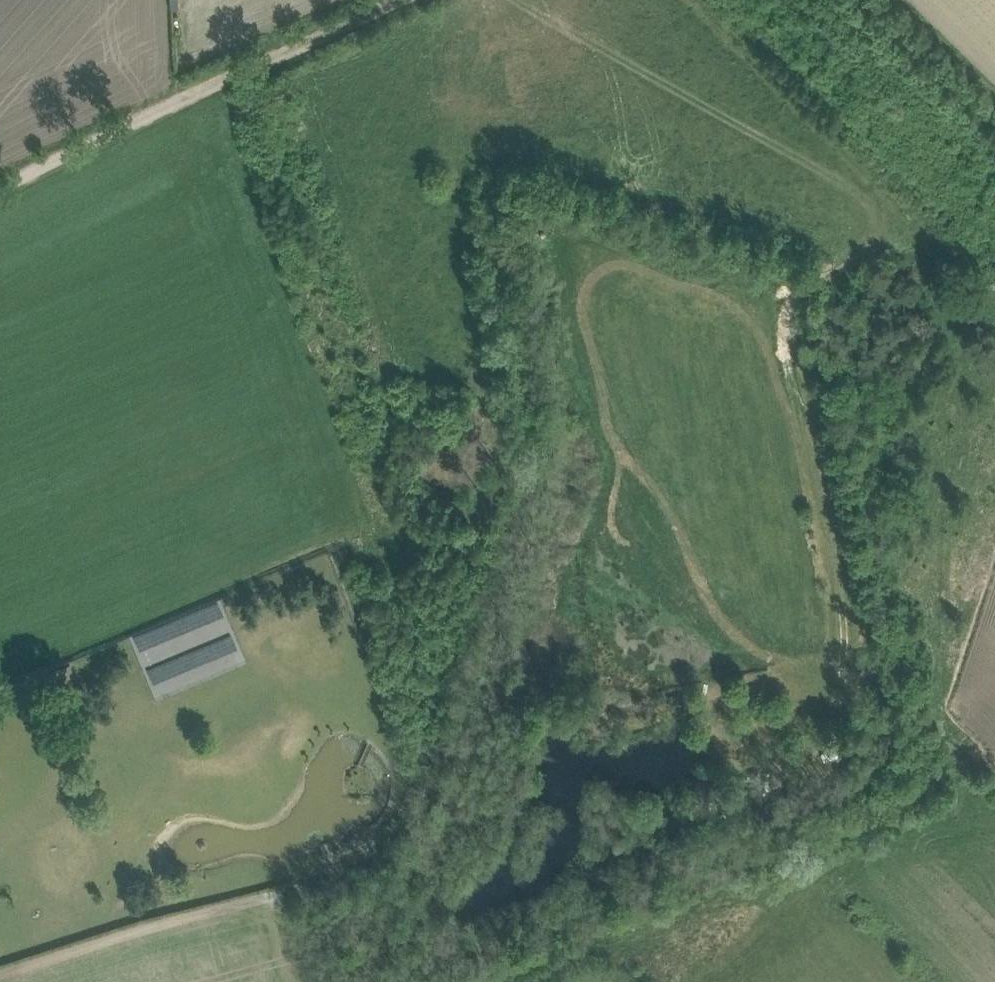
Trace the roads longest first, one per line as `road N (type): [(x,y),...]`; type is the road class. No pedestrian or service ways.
road 1 (track): [(0,190),(378,0)]

